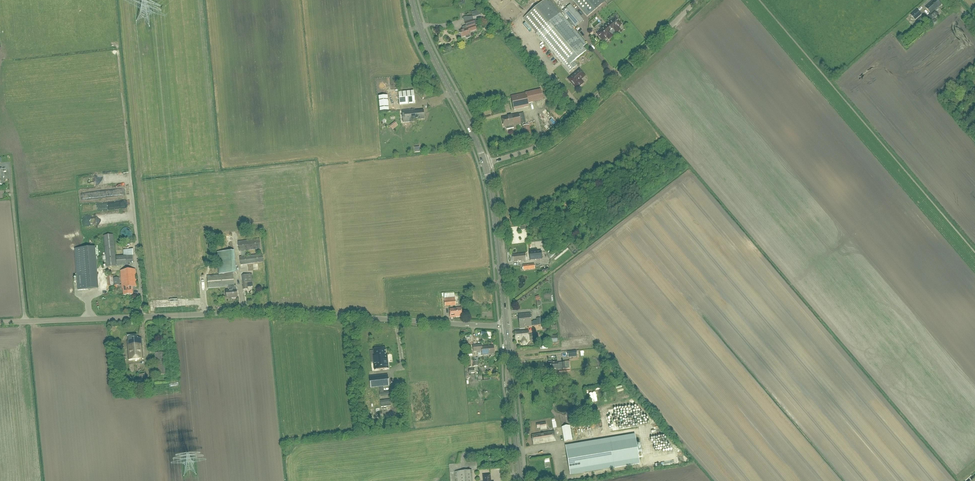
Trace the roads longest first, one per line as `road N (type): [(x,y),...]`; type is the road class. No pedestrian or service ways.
road 1 (tertiary): [(0,323),(265,313),(507,327)]
road 2 (track): [(117,45),(142,318)]
road 3 (unclassified): [(485,165),(549,141),(698,0)]
road 4 (secondary): [(485,165),(411,0)]
road 5 (secondary): [(507,327),(485,165)]
road 6 (secondary): [(521,480),(507,327)]

